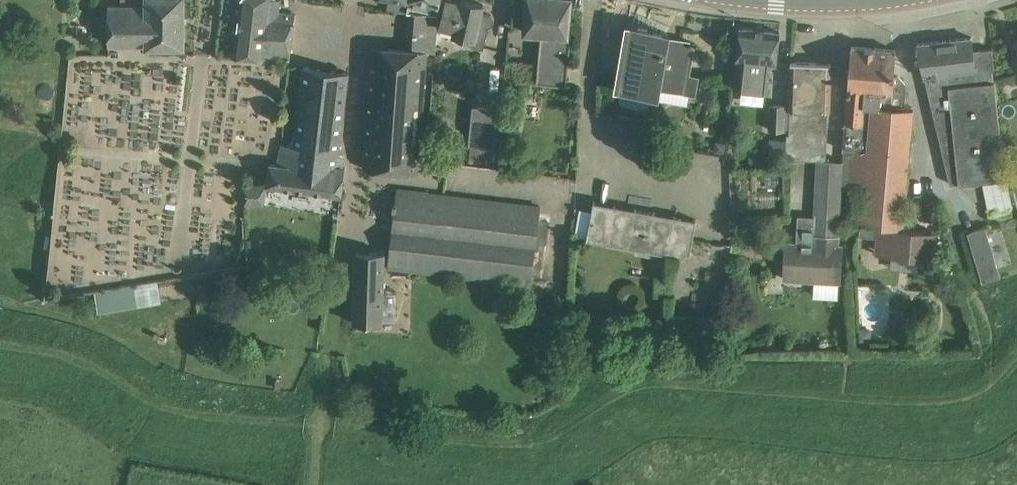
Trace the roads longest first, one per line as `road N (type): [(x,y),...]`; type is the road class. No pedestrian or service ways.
road 1 (residential): [(357,0),(351,247)]
road 2 (track): [(328,355),(314,484)]

